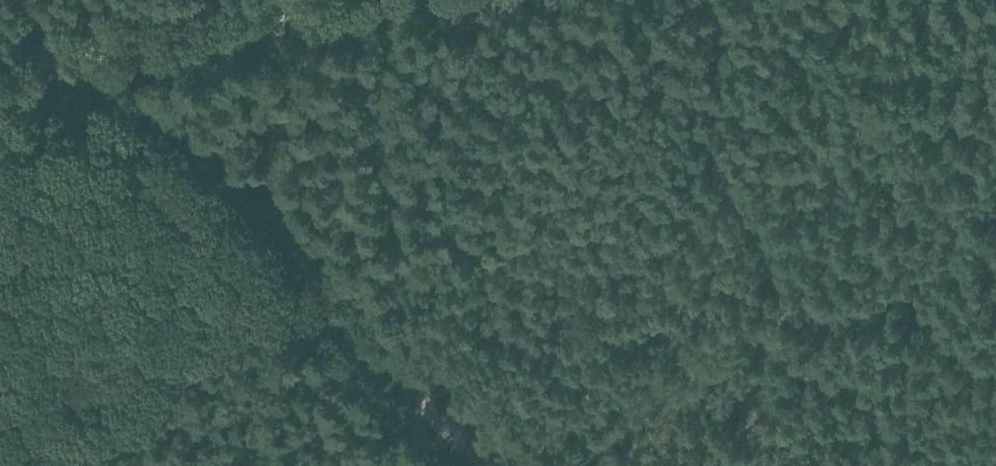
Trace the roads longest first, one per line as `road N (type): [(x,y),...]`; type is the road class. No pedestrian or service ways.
road 1 (track): [(508,465),(73,58)]
road 2 (track): [(0,94),(73,58),(329,0)]
road 3 (track): [(140,465),(173,426),(261,359),(321,294)]

